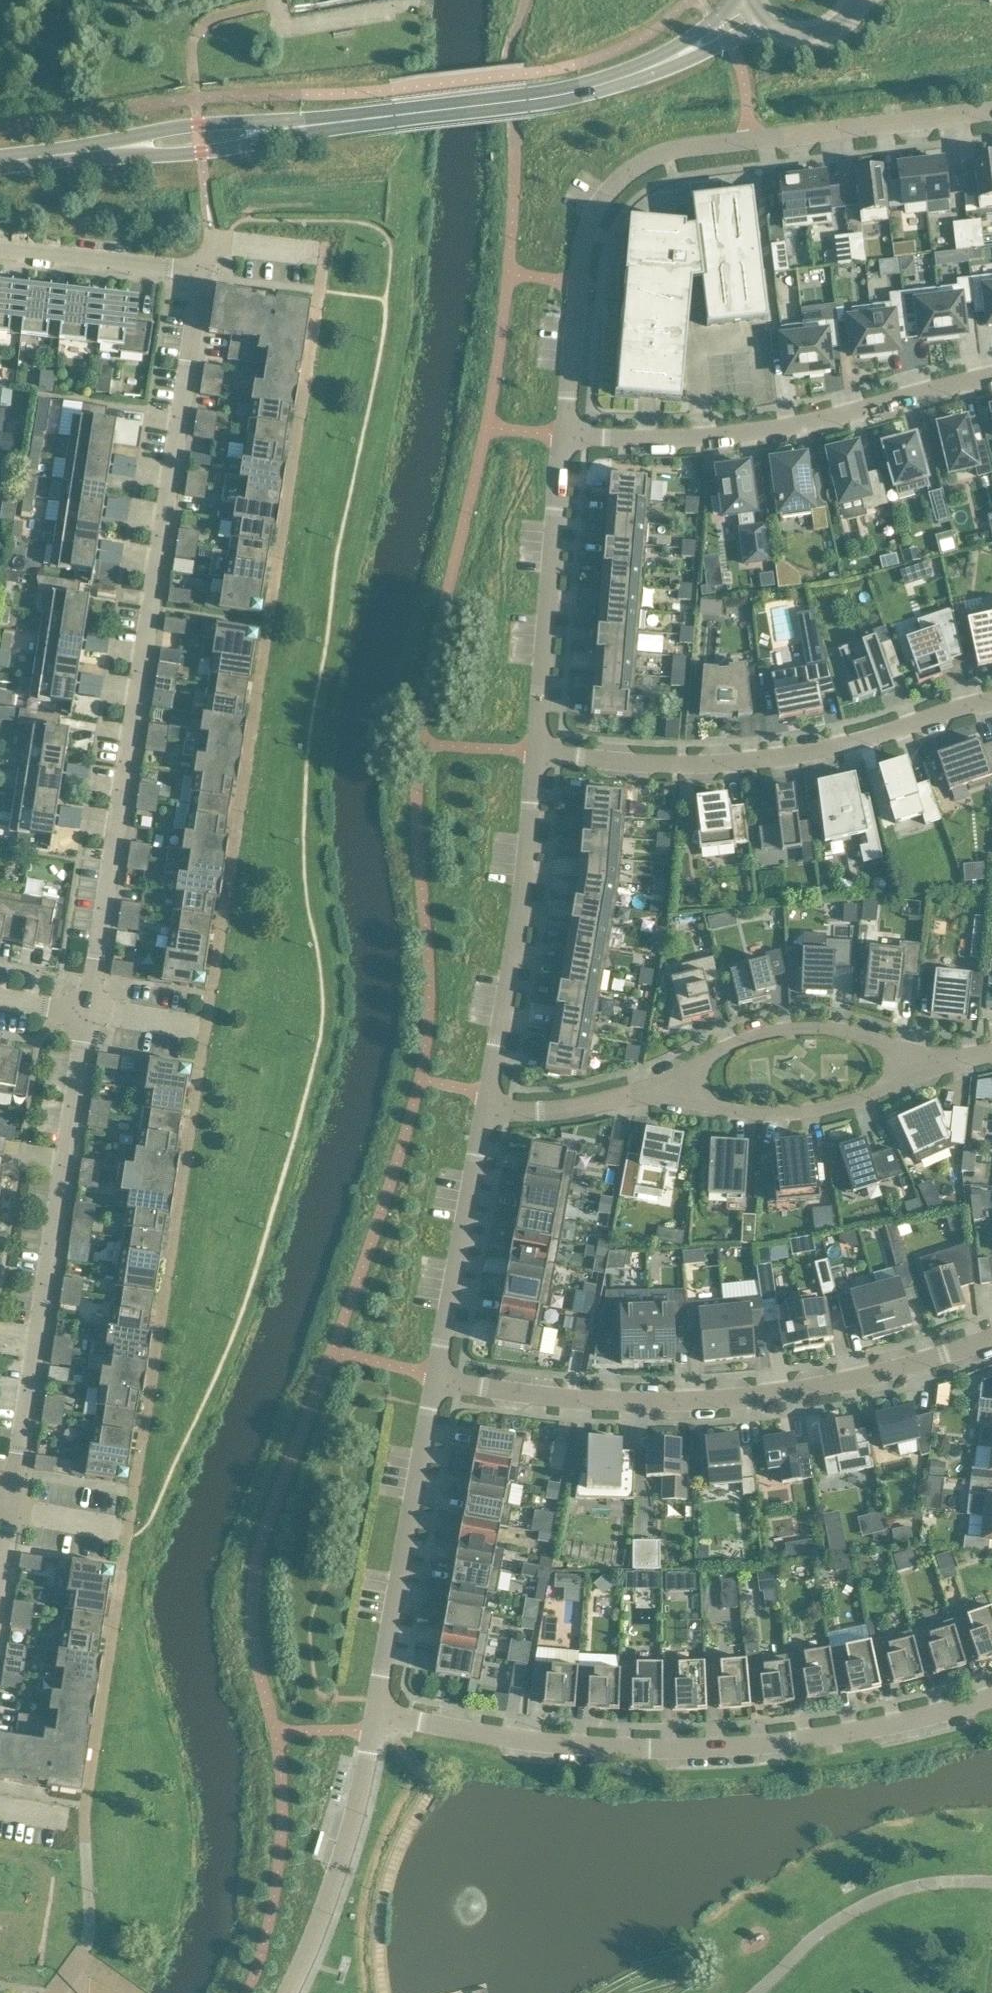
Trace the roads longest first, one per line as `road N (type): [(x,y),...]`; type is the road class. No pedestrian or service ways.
road 1 (residential): [(90,1011),(202,273)]
road 2 (residential): [(375,1715),(545,1743),(676,1749),(826,1737),(991,1698)]
road 3 (residential): [(435,1381),(590,1400),(739,1399),(850,1382),(991,1338)]
road 4 (residential): [(11,1496),(90,1011)]
road 5 (residential): [(535,752),(733,763),(852,743),(991,700)]
road 6 (residential): [(564,436),(764,431),(991,377)]
road 7 (residential): [(564,436),(581,261),(601,202),(657,156),(751,139)]
road 8 (secondary): [(304,127),(528,100),(661,64)]
road 9 (residential): [(486,1108),(522,895),(535,752)]
road 10 (residential): [(962,1058),(839,1031),(783,1030),(620,1098)]
road 11 (residential): [(620,1098),(807,1113),(962,1058)]
road 12 (residential): [(375,1715),(435,1381)]
road 13 (residential): [(535,752),(564,436)]
road 14 (residential): [(288,1992),(333,1885),(375,1715)]
road 15 (residential): [(435,1381),(486,1108)]
road 16 (residential): [(991,111),(751,139)]
road 17 (secondary): [(83,151),(202,155),(304,127)]
road 18 (secondary): [(304,127),(199,125),(83,151)]
road 19 (residential): [(202,273),(0,250)]
road 20 (residential): [(320,306),(327,255),(213,241),(202,273)]
road 21 (residential): [(620,1098),(552,1111),(486,1108)]
road 22 (secondary): [(759,24),(812,43),(847,26),(862,0)]

